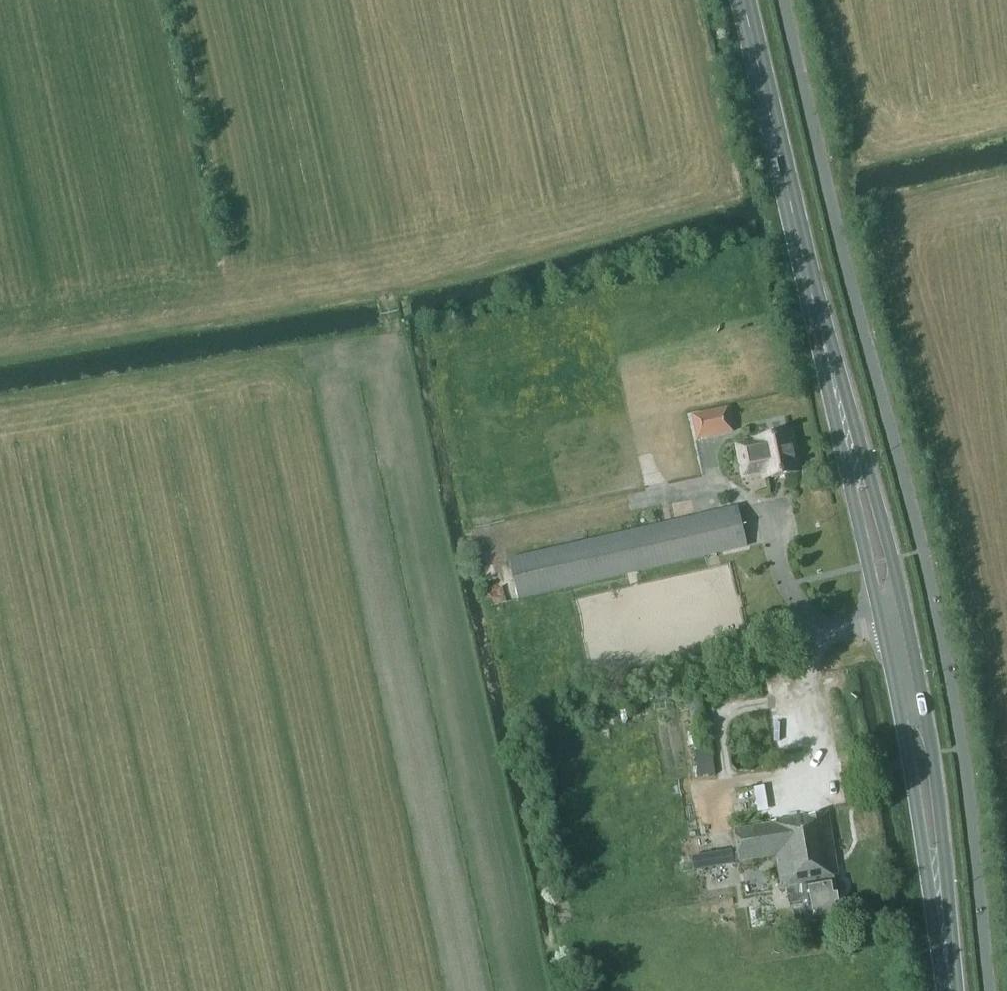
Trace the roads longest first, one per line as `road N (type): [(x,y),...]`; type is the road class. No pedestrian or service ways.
road 1 (tertiary): [(950,990),(900,655),(742,0)]

